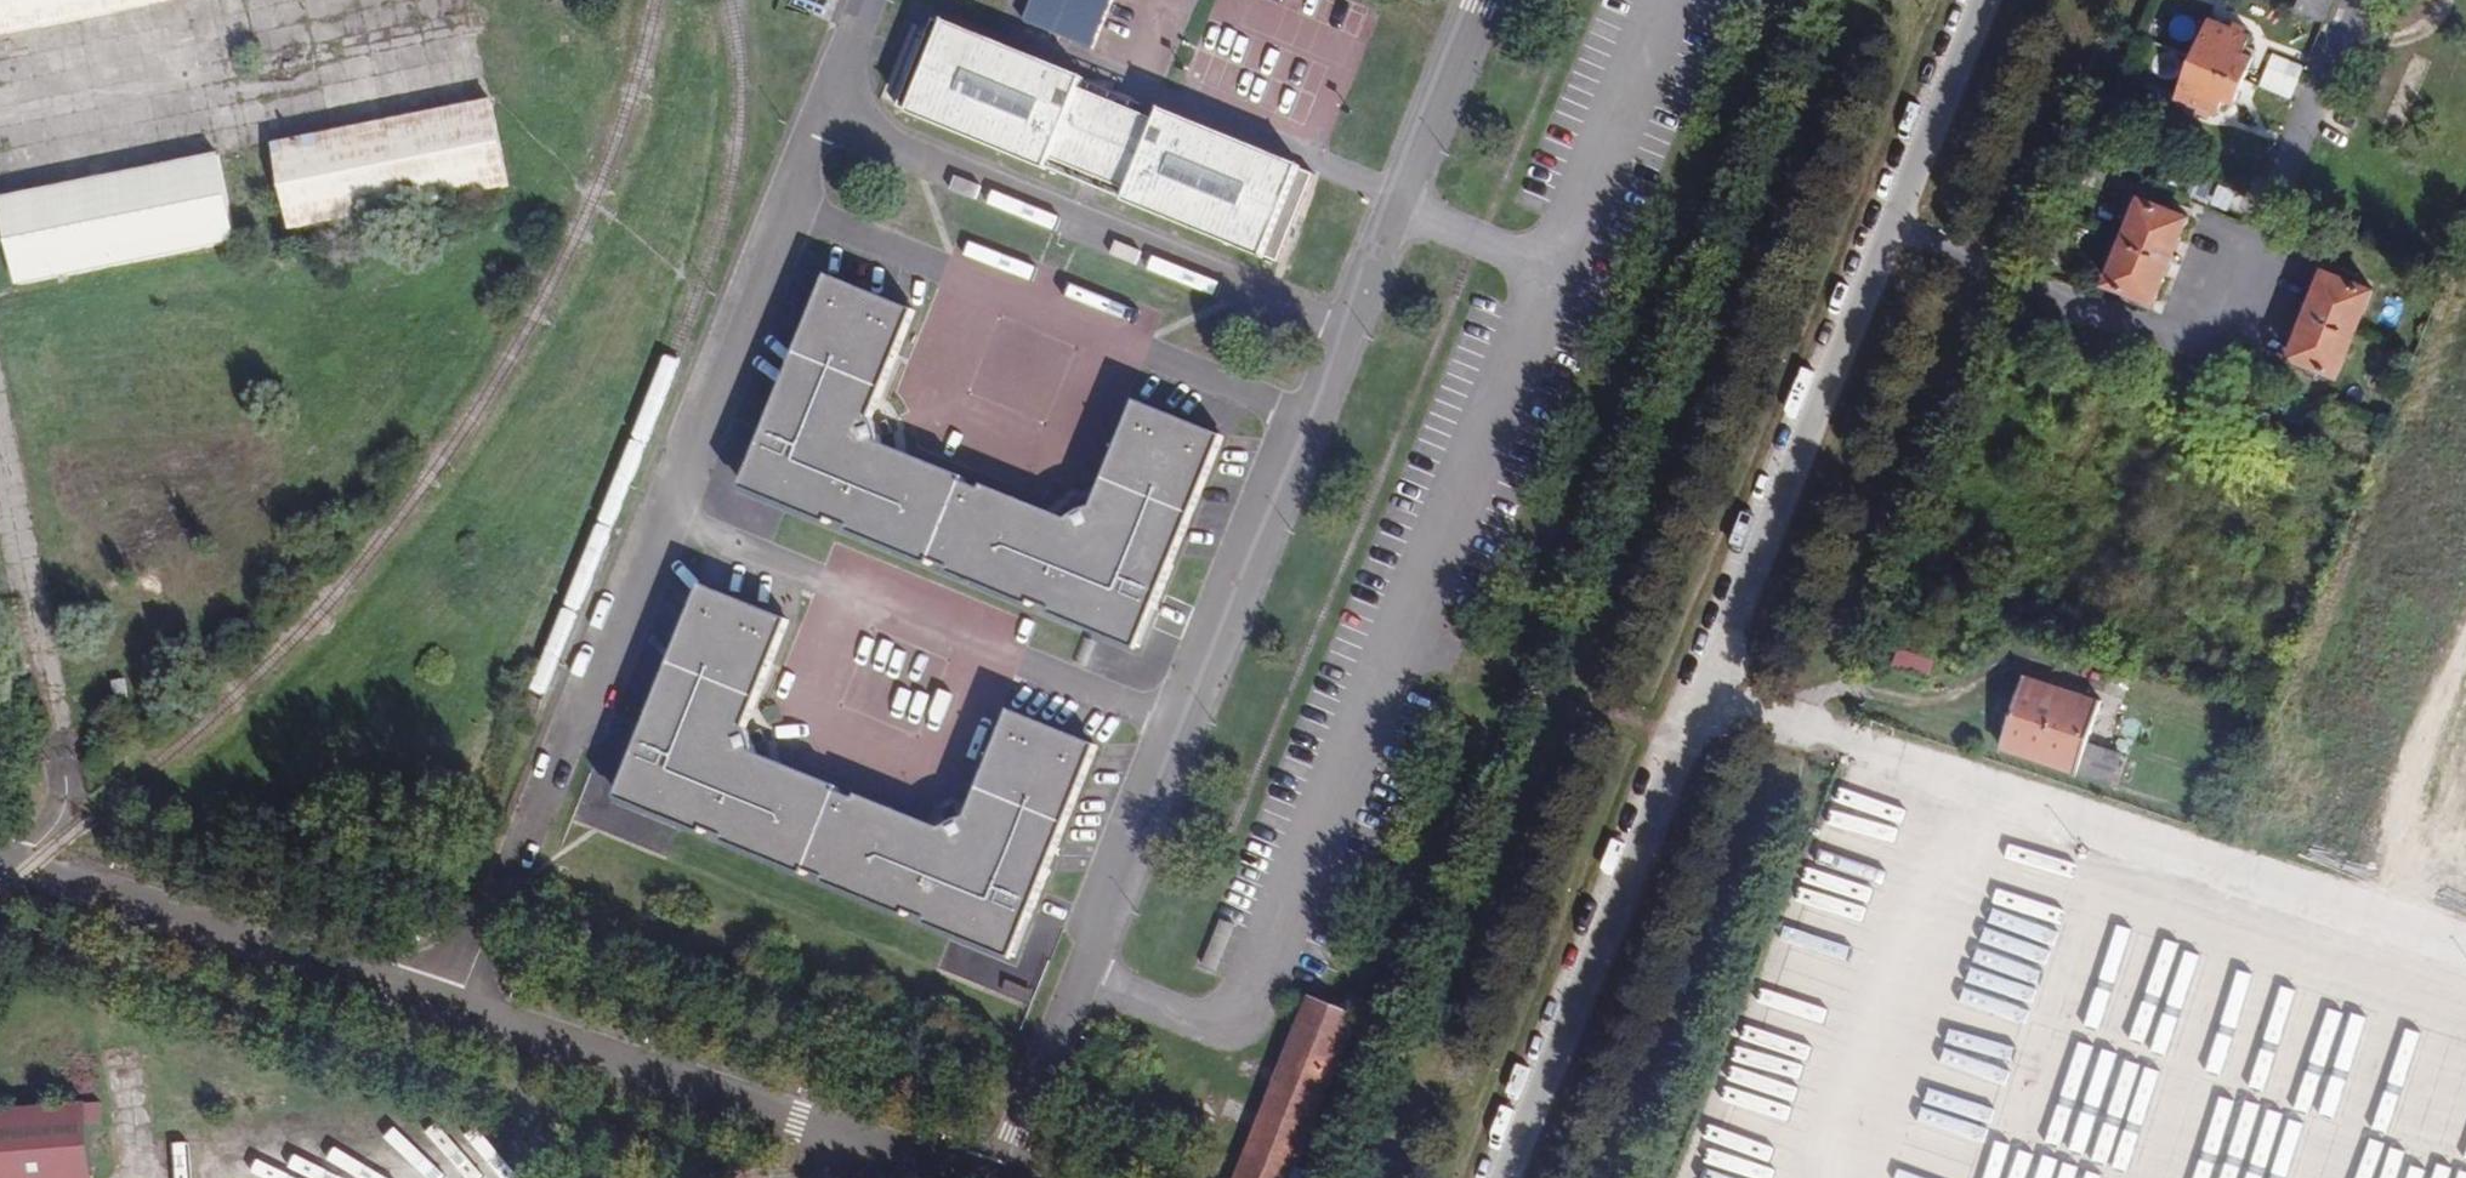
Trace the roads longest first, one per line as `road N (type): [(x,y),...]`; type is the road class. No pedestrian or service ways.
road 1 (unclassified): [(2465,953),(1697,687)]
road 2 (unclassified): [(1889,225),(2163,343),(2213,333),(2350,0)]
road 3 (unclassified): [(1496,1177),(1697,687)]
road 4 (unclassified): [(1697,687),(1889,225)]
road 5 (unclassified): [(1889,225),(1979,0)]

